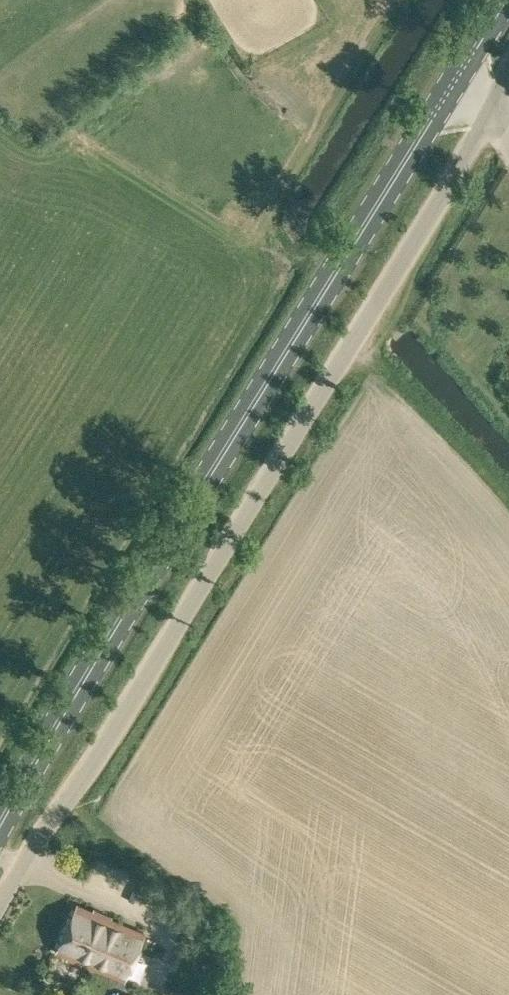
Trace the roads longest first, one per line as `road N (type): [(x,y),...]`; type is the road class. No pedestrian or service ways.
road 1 (unclassified): [(0,906),(368,326),(508,80)]
road 2 (primary): [(0,826),(505,0)]

